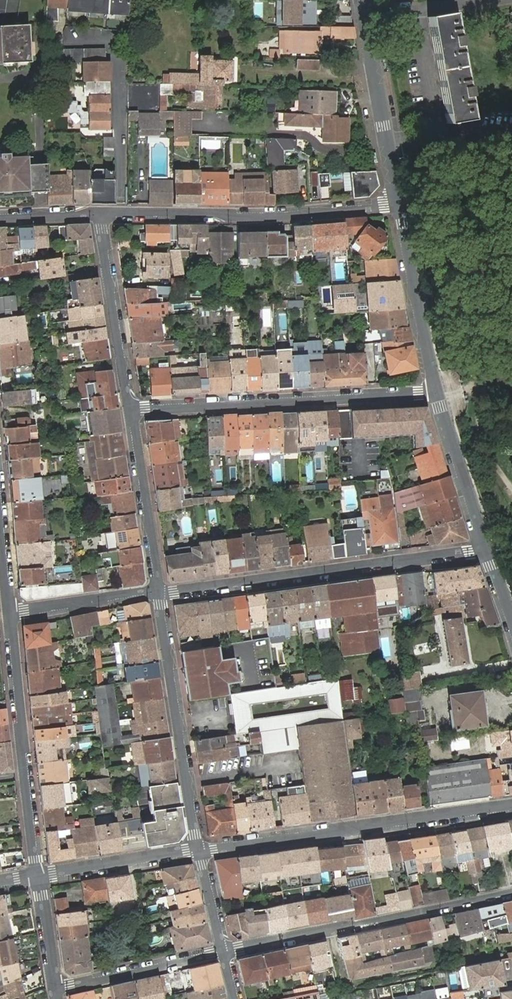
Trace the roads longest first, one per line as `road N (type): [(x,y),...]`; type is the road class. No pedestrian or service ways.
road 1 (residential): [(488,549),(158,591)]
road 2 (residential): [(199,851),(511,805)]
road 3 (residential): [(132,411),(436,392)]
road 4 (residential): [(396,204),(267,216),(101,215)]
road 5 (residential): [(511,892),(223,952)]
road 6 (residential): [(158,591),(199,851)]
road 7 (tertiary): [(362,0),(396,204)]
road 8 (residential): [(101,215),(132,411)]
road 9 (tertiary): [(396,204),(436,392)]
road 10 (residential): [(132,411),(158,591)]
road 11 (residential): [(223,952),(56,988)]
road 12 (tertiary): [(436,392),(488,549)]
road 13 (residential): [(11,612),(26,775)]
road 14 (residential): [(38,875),(199,851)]
road 15 (residential): [(158,591),(11,612)]
road 16 (residential): [(0,493),(11,612)]

